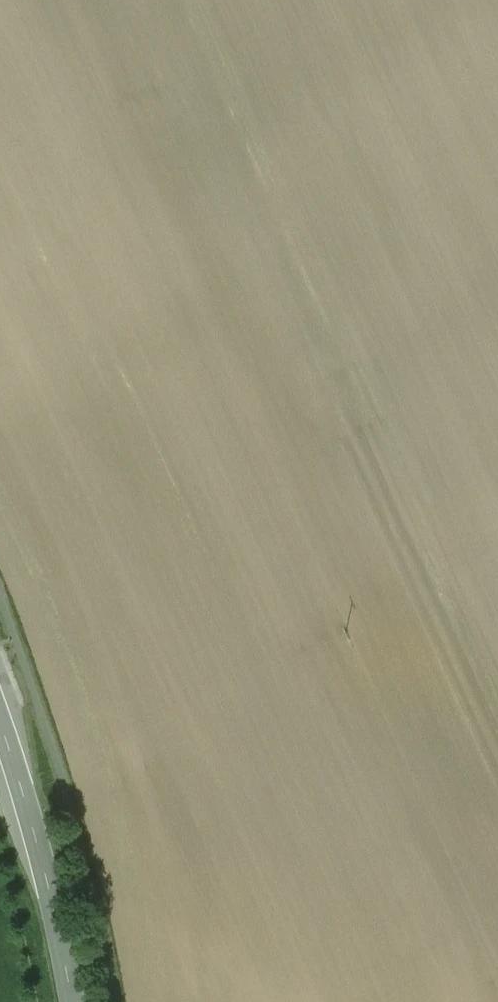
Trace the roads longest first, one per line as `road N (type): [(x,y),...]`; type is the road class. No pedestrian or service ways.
road 1 (tertiary): [(72,1001),(0,728)]

